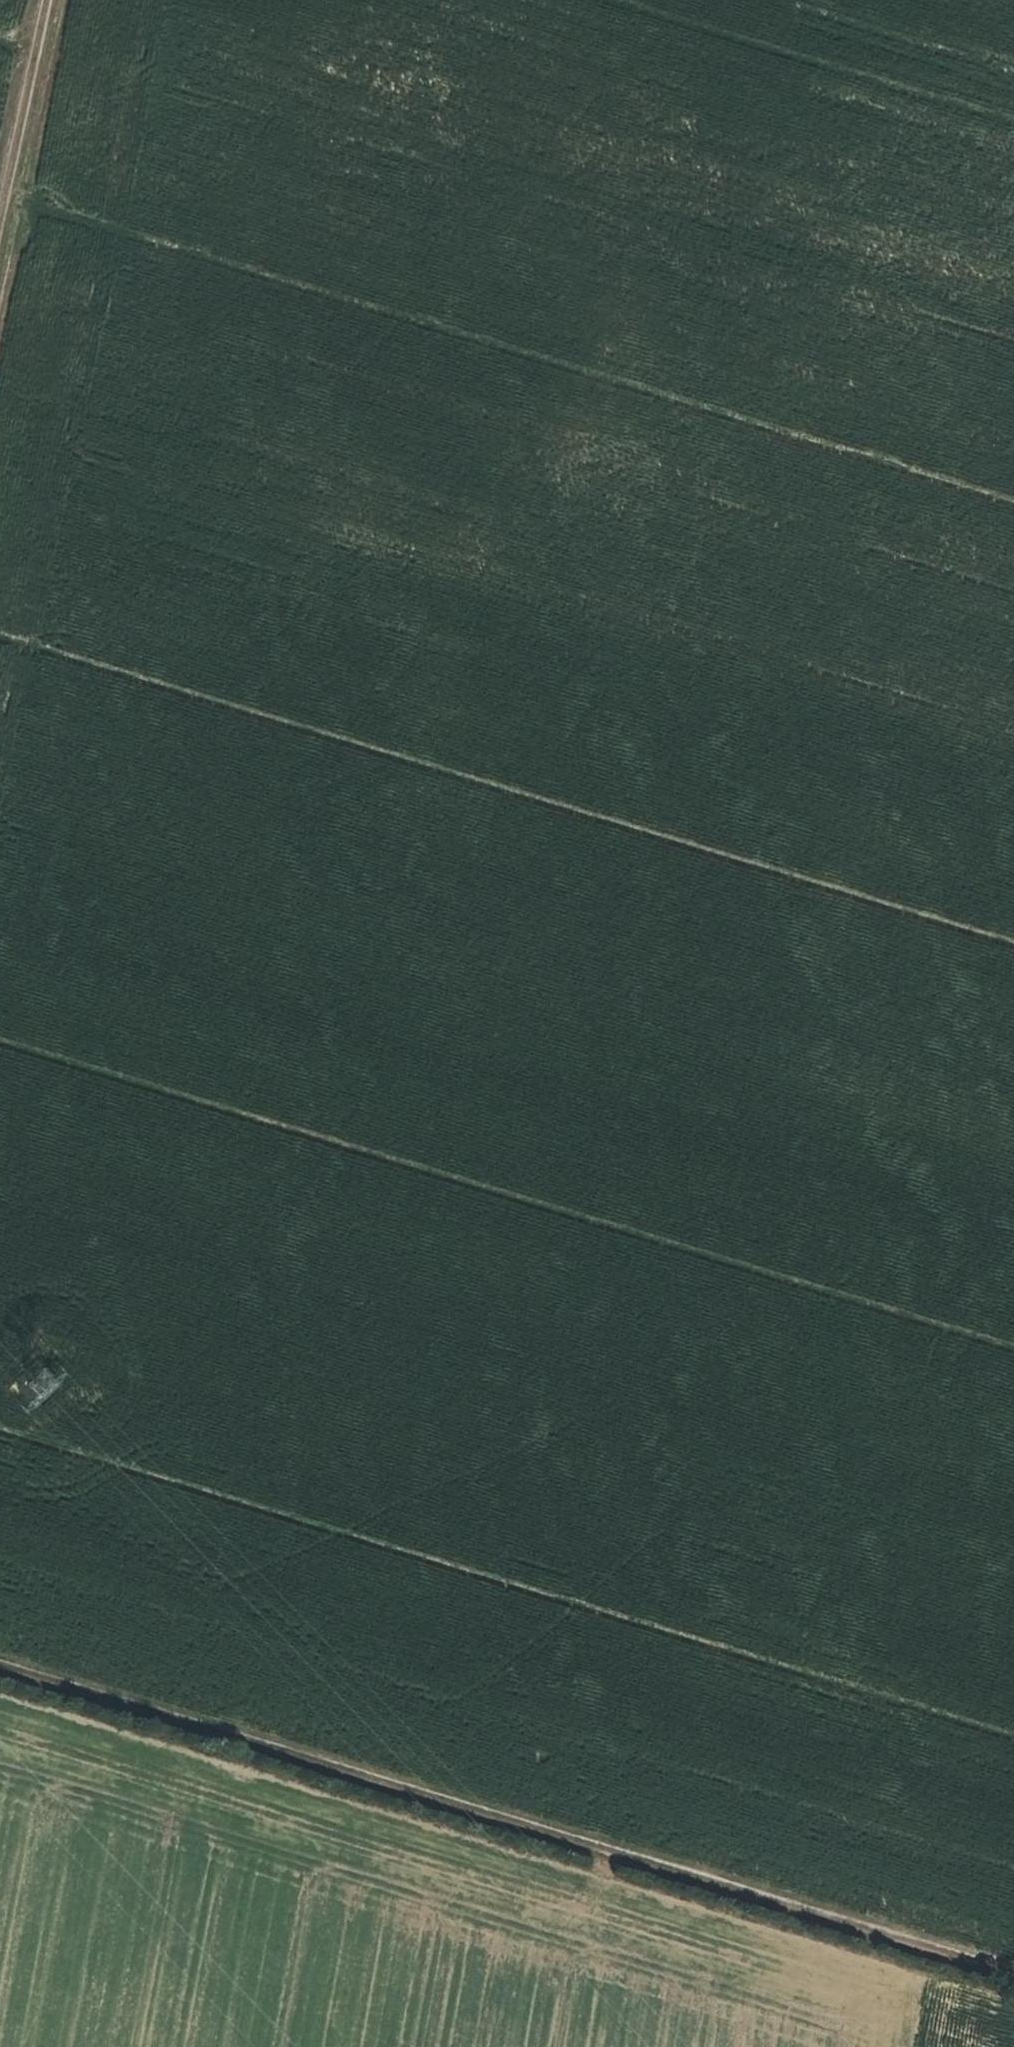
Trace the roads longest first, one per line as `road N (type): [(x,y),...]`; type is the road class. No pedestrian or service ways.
road 1 (track): [(1013,1982),(0,1677)]
road 2 (track): [(0,195),(40,0)]

